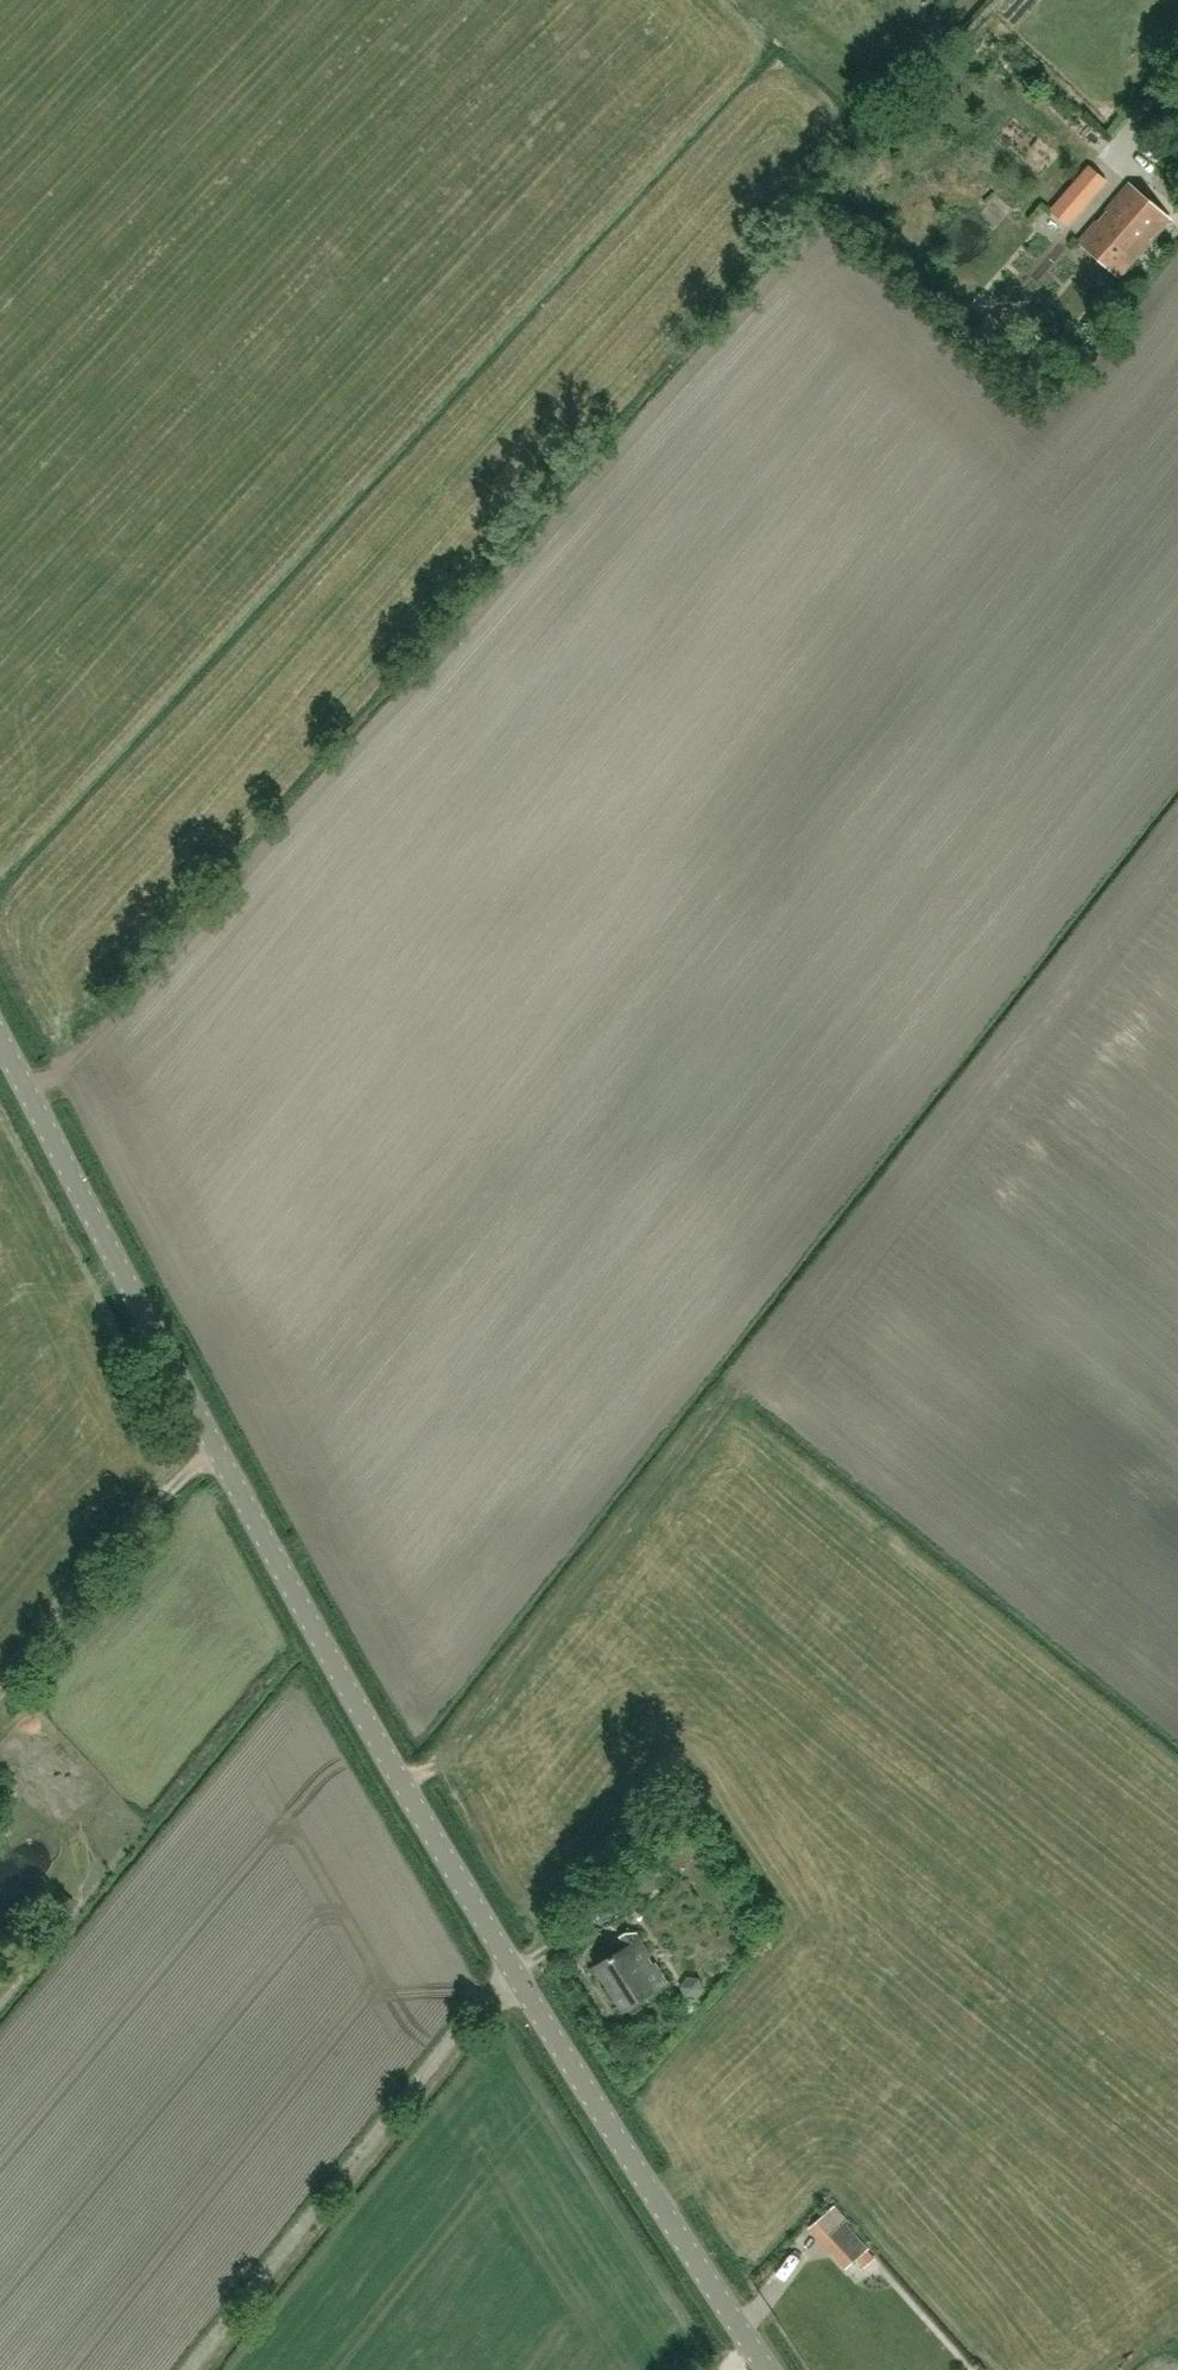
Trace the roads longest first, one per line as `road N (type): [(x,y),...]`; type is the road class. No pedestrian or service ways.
road 1 (tertiary): [(772,2369),(517,1979),(212,1444),(0,1041)]

